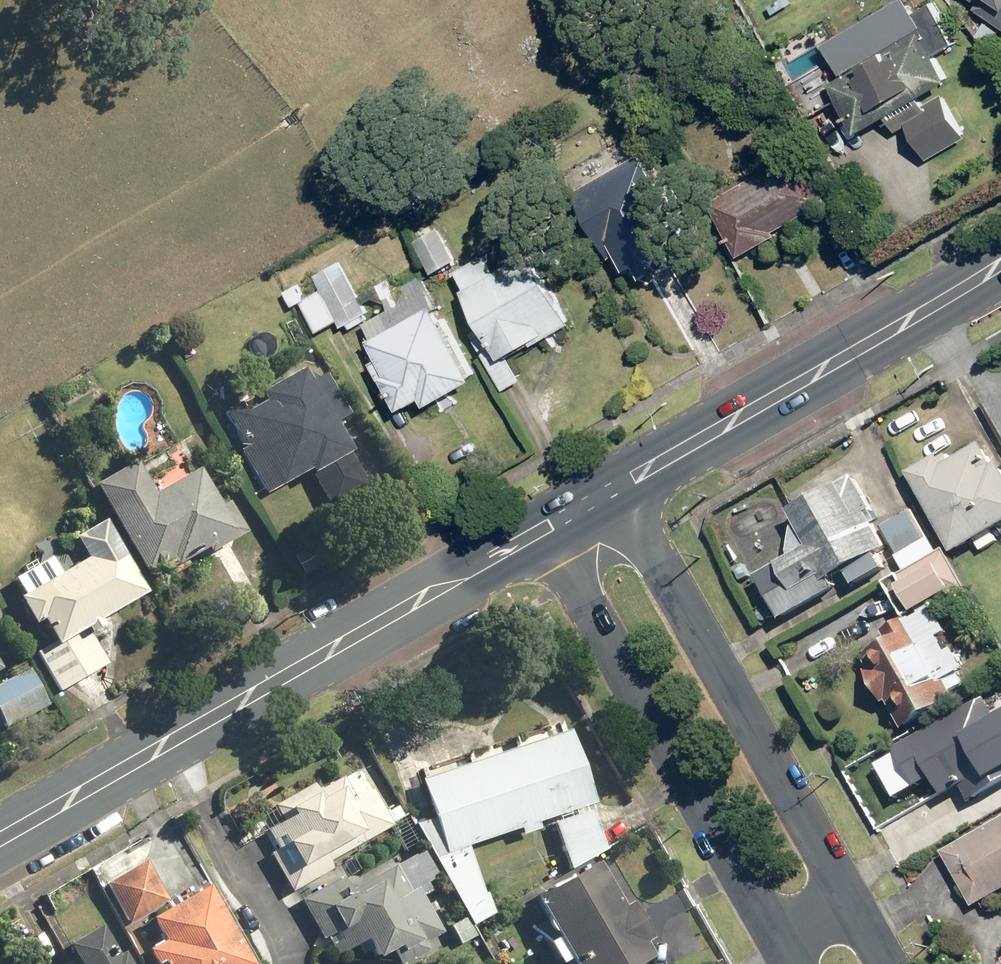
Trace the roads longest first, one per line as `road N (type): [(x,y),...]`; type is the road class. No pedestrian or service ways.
road 1 (secondary): [(0,836),(542,527)]
road 2 (unclassified): [(778,939),(542,527)]
road 3 (unclassified): [(612,488),(846,897)]
road 4 (secondary): [(612,488),(1000,261)]

